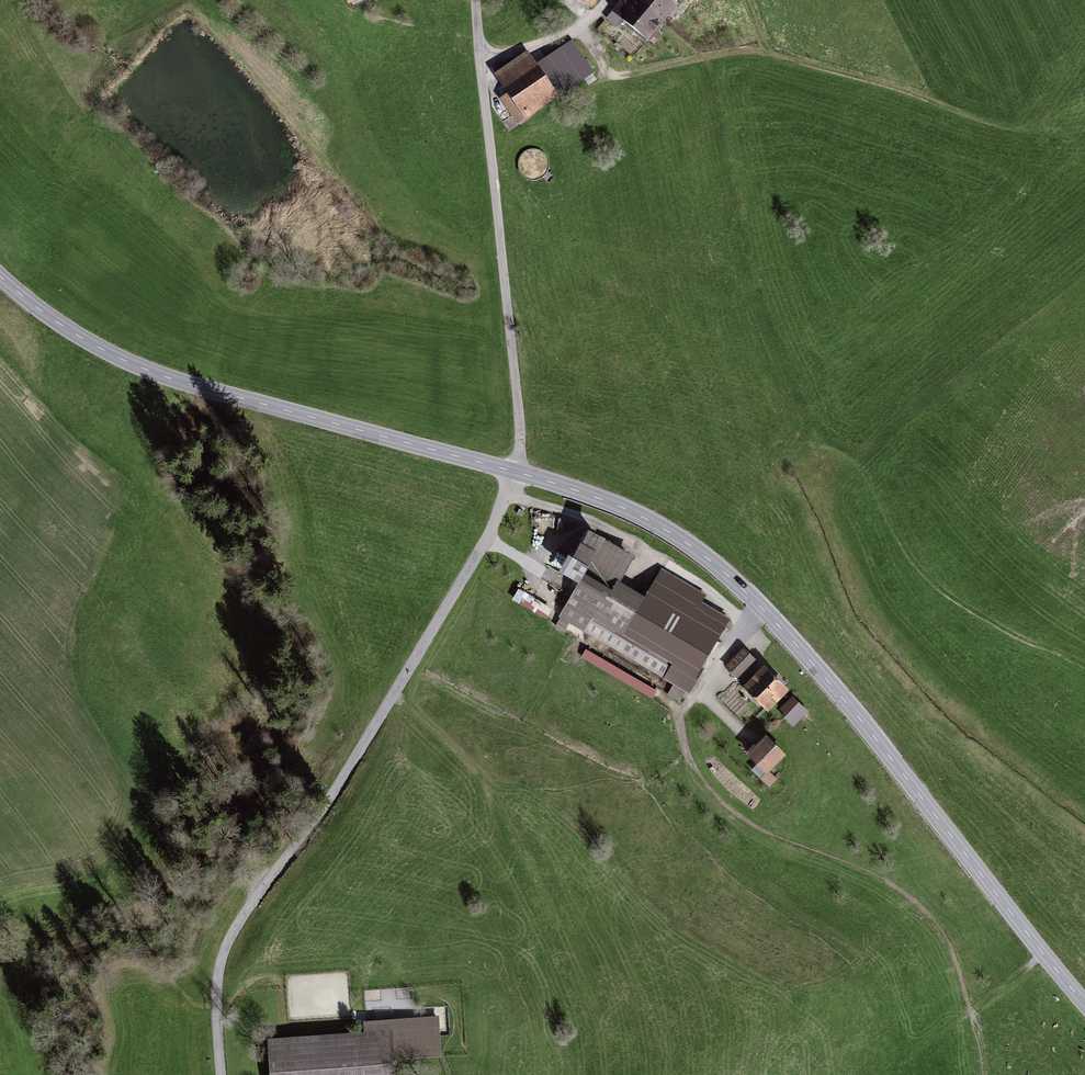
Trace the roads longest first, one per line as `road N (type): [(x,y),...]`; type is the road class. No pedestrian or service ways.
road 1 (tertiary): [(526,474),(643,514),(733,577),(829,678),(1084,1003)]
road 2 (unclassified): [(223,1074),(217,1010),(238,934),(301,878),(334,831),(371,742),(480,564),(519,473)]
road 3 (tertiary): [(0,273),(73,332),(137,364),(519,473)]
road 4 (unclassified): [(474,0),(526,474)]
road 5 (track): [(579,33),(607,76),(754,51),(928,103)]
road 6 (track): [(217,1010),(200,1009),(163,975),(118,971),(103,980),(115,1041),(107,1074)]

